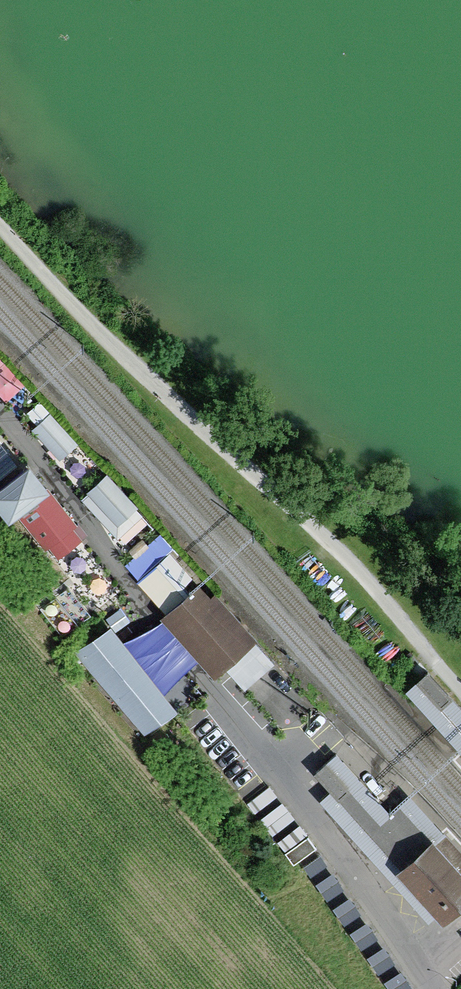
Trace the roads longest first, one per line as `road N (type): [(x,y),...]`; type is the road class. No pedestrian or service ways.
road 1 (residential): [(428,988),(331,843),(144,625),(96,539),(0,411)]

